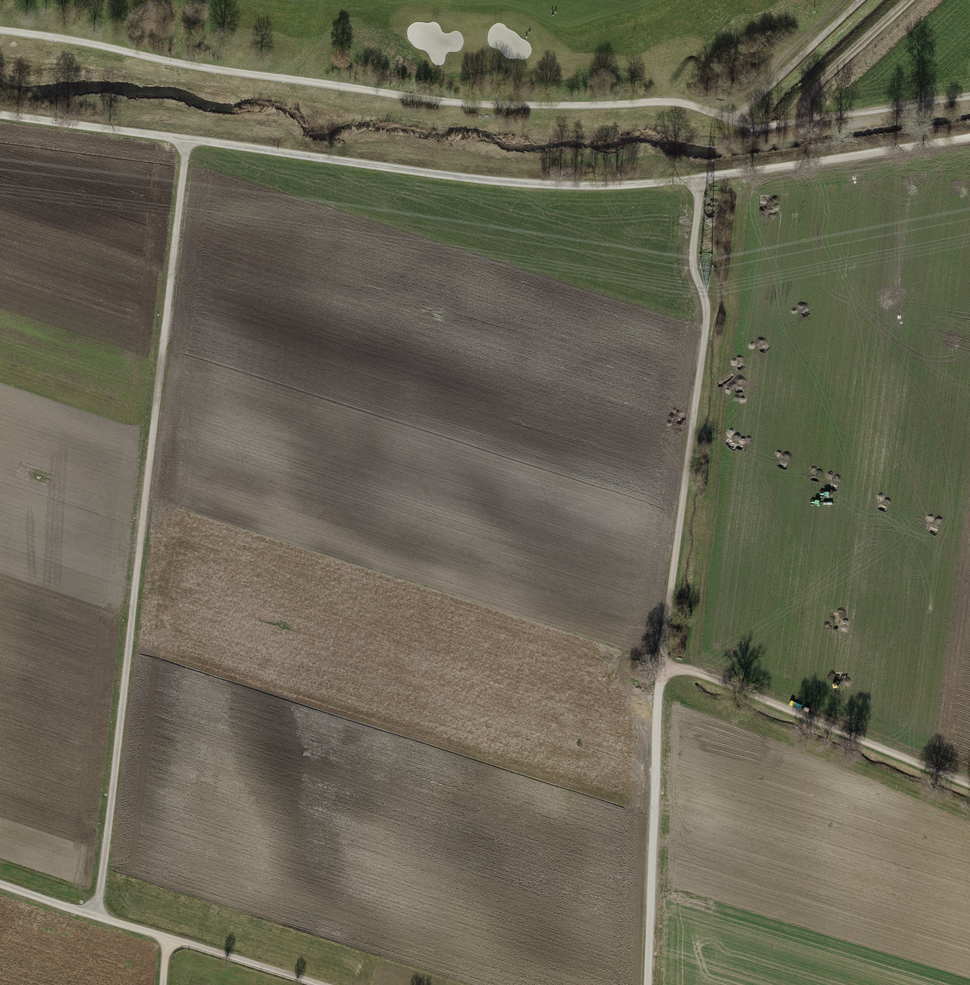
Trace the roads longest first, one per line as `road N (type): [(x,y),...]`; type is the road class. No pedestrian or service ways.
road 1 (track): [(0,30),(455,102),(673,102),(754,127),(969,96)]
road 2 (track): [(0,114),(575,187),(698,179),(969,137)]
road 3 (track): [(650,984),(658,704),(706,328),(693,260),(698,179)]
road 4 (track): [(98,916),(187,139)]
road 5 (track): [(0,883),(318,984)]
road 6 (track): [(969,784),(663,663)]
road 7 (track): [(735,120),(861,0)]
road 8 (track): [(911,0),(812,91),(799,122)]

